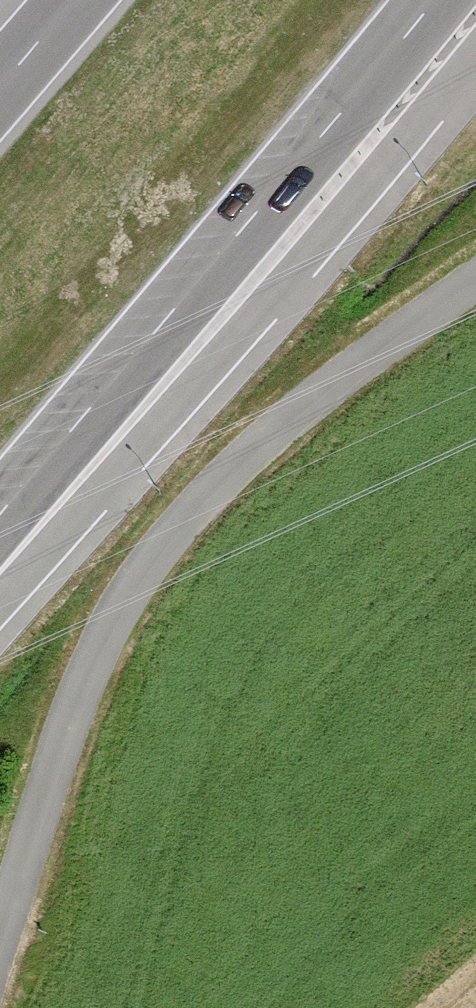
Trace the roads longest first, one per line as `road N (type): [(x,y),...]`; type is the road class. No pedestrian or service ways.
road 1 (unclassified): [(0,926),(70,711),(150,566),(256,444),(475,280)]
road 2 (unclassified): [(0,603),(475,61)]
road 3 (trunk): [(0,514),(429,0)]

